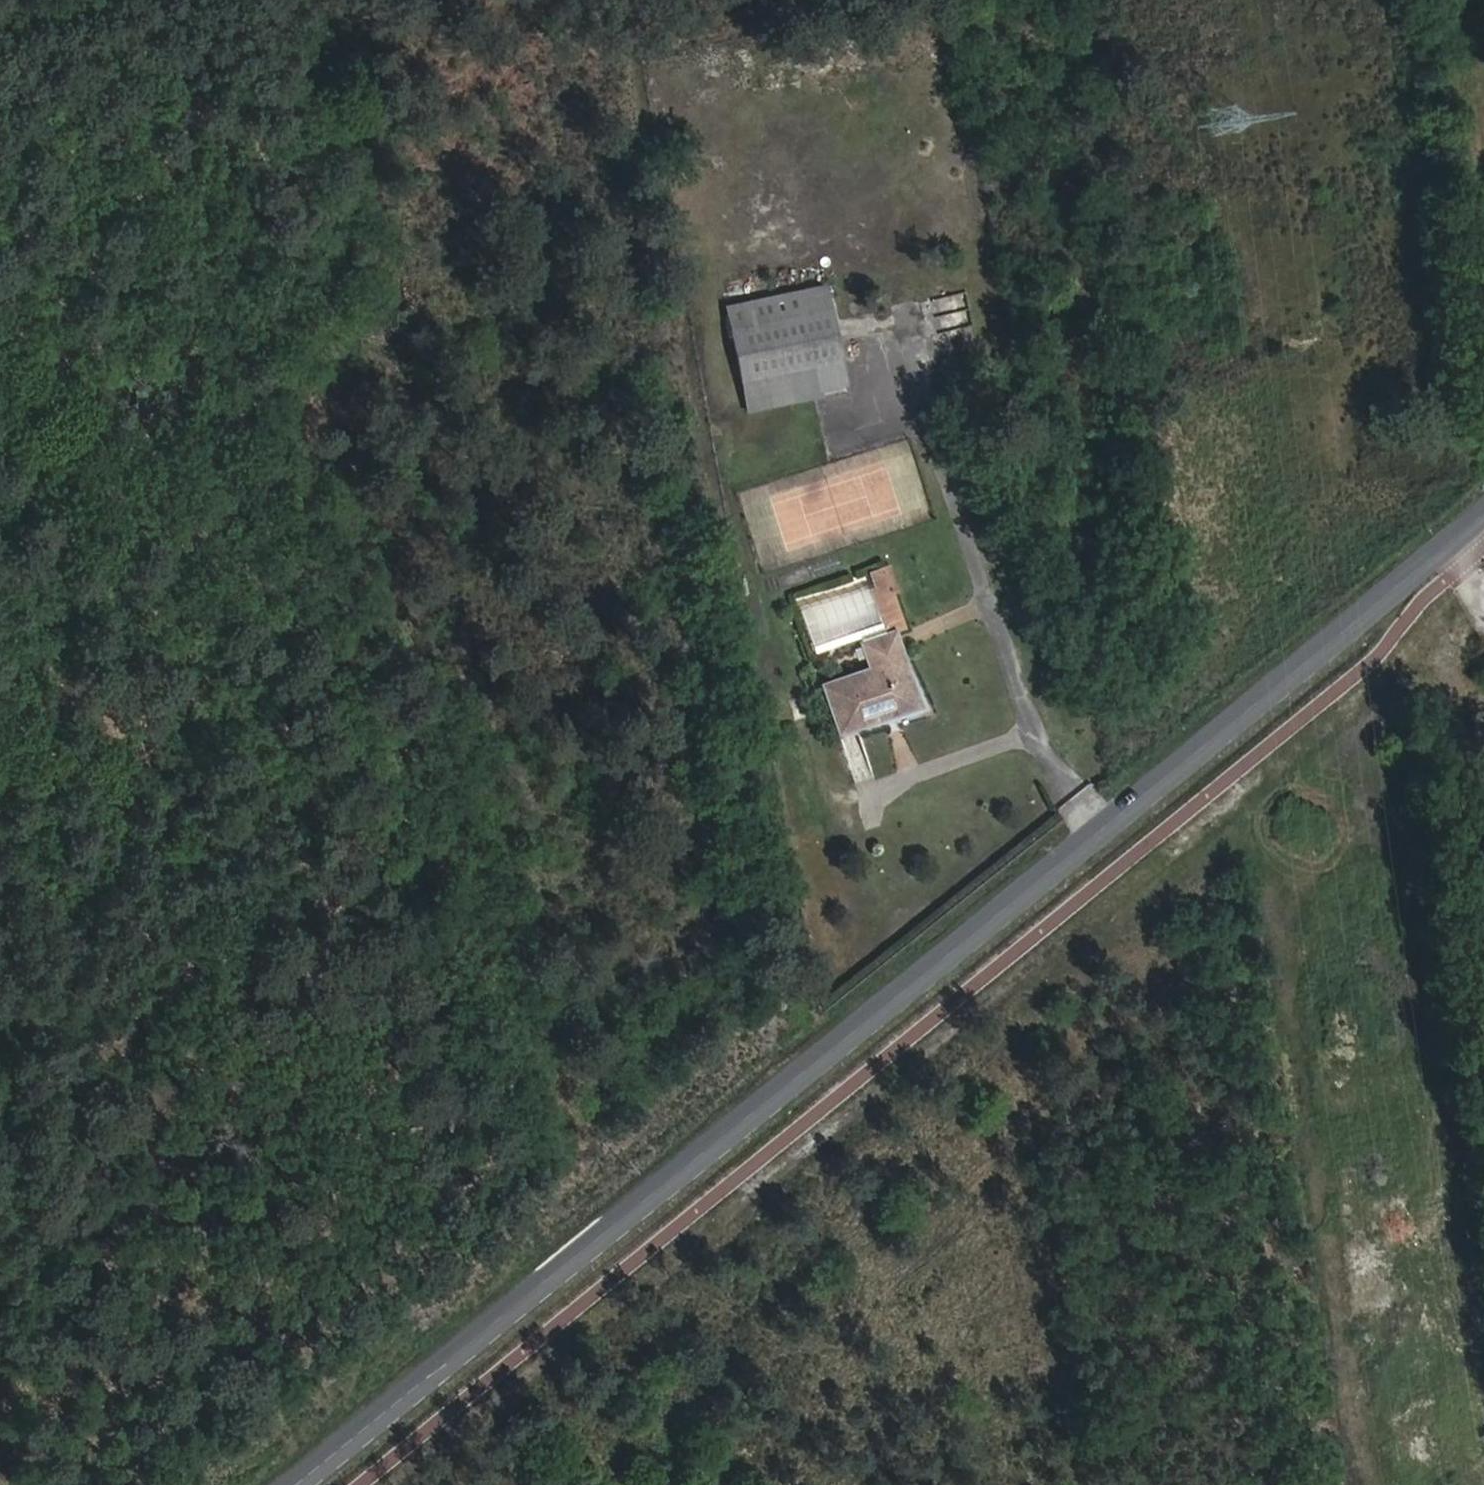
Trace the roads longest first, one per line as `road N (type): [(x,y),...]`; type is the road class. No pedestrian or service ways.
road 1 (secondary): [(306,1484),(1483,511)]

